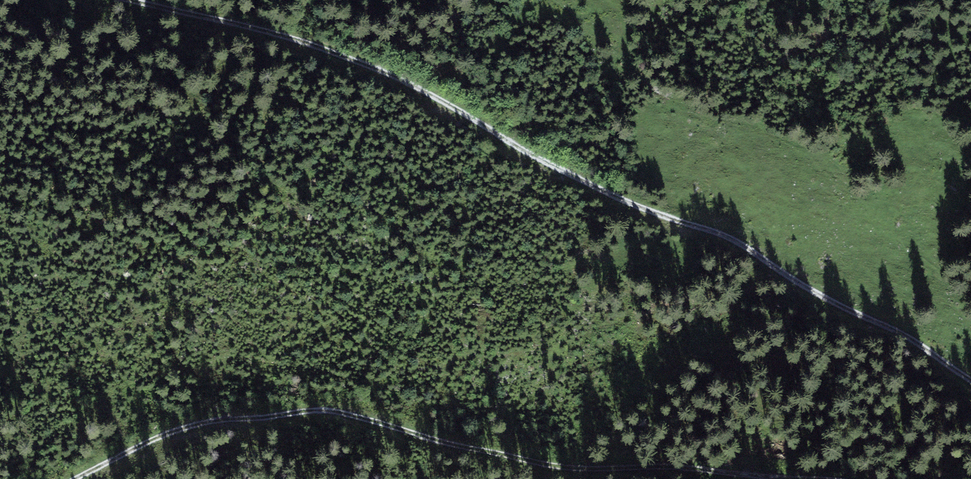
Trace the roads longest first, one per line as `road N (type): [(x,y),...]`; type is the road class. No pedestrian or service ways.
road 1 (track): [(970,380),(740,243),(632,204),(387,73),(289,37),(134,0)]
road 2 (track): [(79,478),(153,440),(223,417),(313,411),(343,412),(526,463),(692,466),(765,478)]

